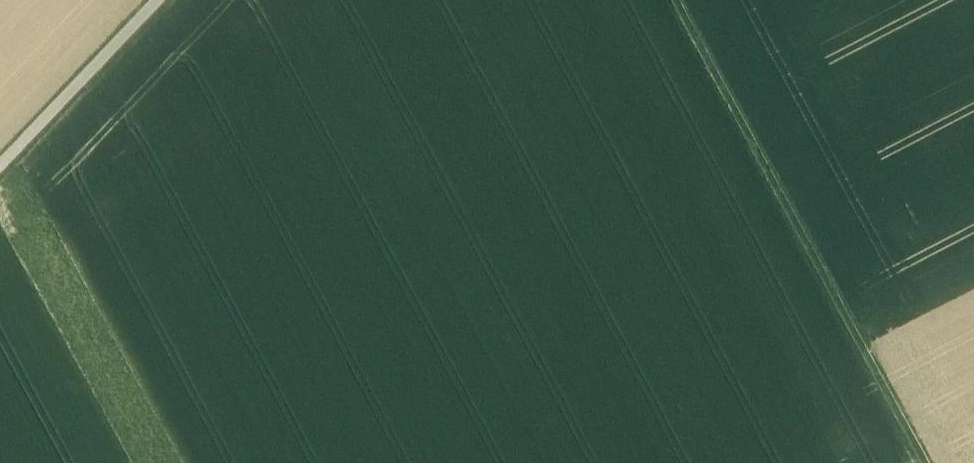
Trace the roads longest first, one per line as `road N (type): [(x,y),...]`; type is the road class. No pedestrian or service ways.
road 1 (track): [(922,462),(670,0)]
road 2 (track): [(148,0),(0,151)]

